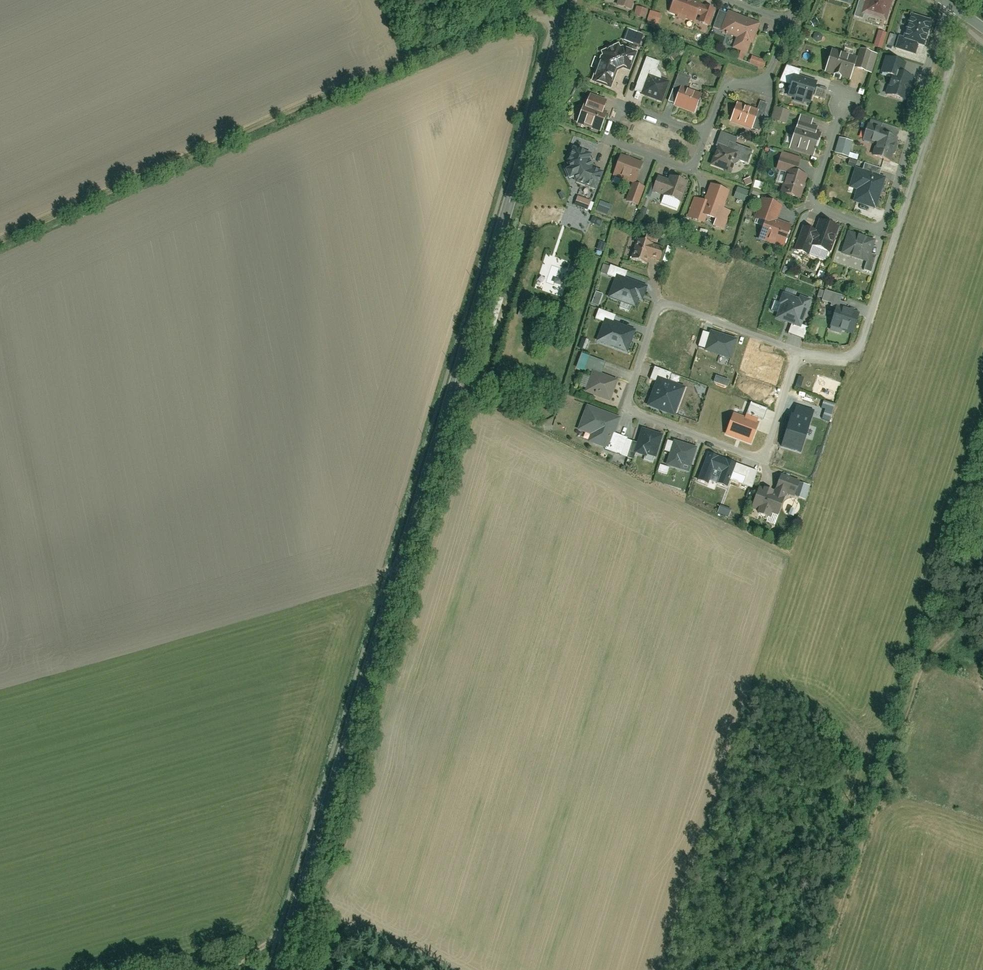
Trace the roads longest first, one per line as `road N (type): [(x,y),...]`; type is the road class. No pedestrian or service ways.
road 1 (tertiary): [(277,969),(570,0)]
road 2 (residential): [(938,30),(953,55),(863,349),(800,354)]
road 3 (residential): [(938,30),(882,230),(818,207),(812,191),(843,96)]
road 4 (residential): [(800,354),(765,455),(749,461),(631,414),(627,403),(655,309),(670,303)]
road 5 (track): [(982,497),(948,635),(927,657),(892,745),(890,774),(903,806)]
road 6 (residential): [(706,134),(691,172),(610,140),(620,105)]
road 7 (residential): [(788,20),(764,80),(723,89),(706,134)]
road 8 (residential): [(670,303),(800,354)]

